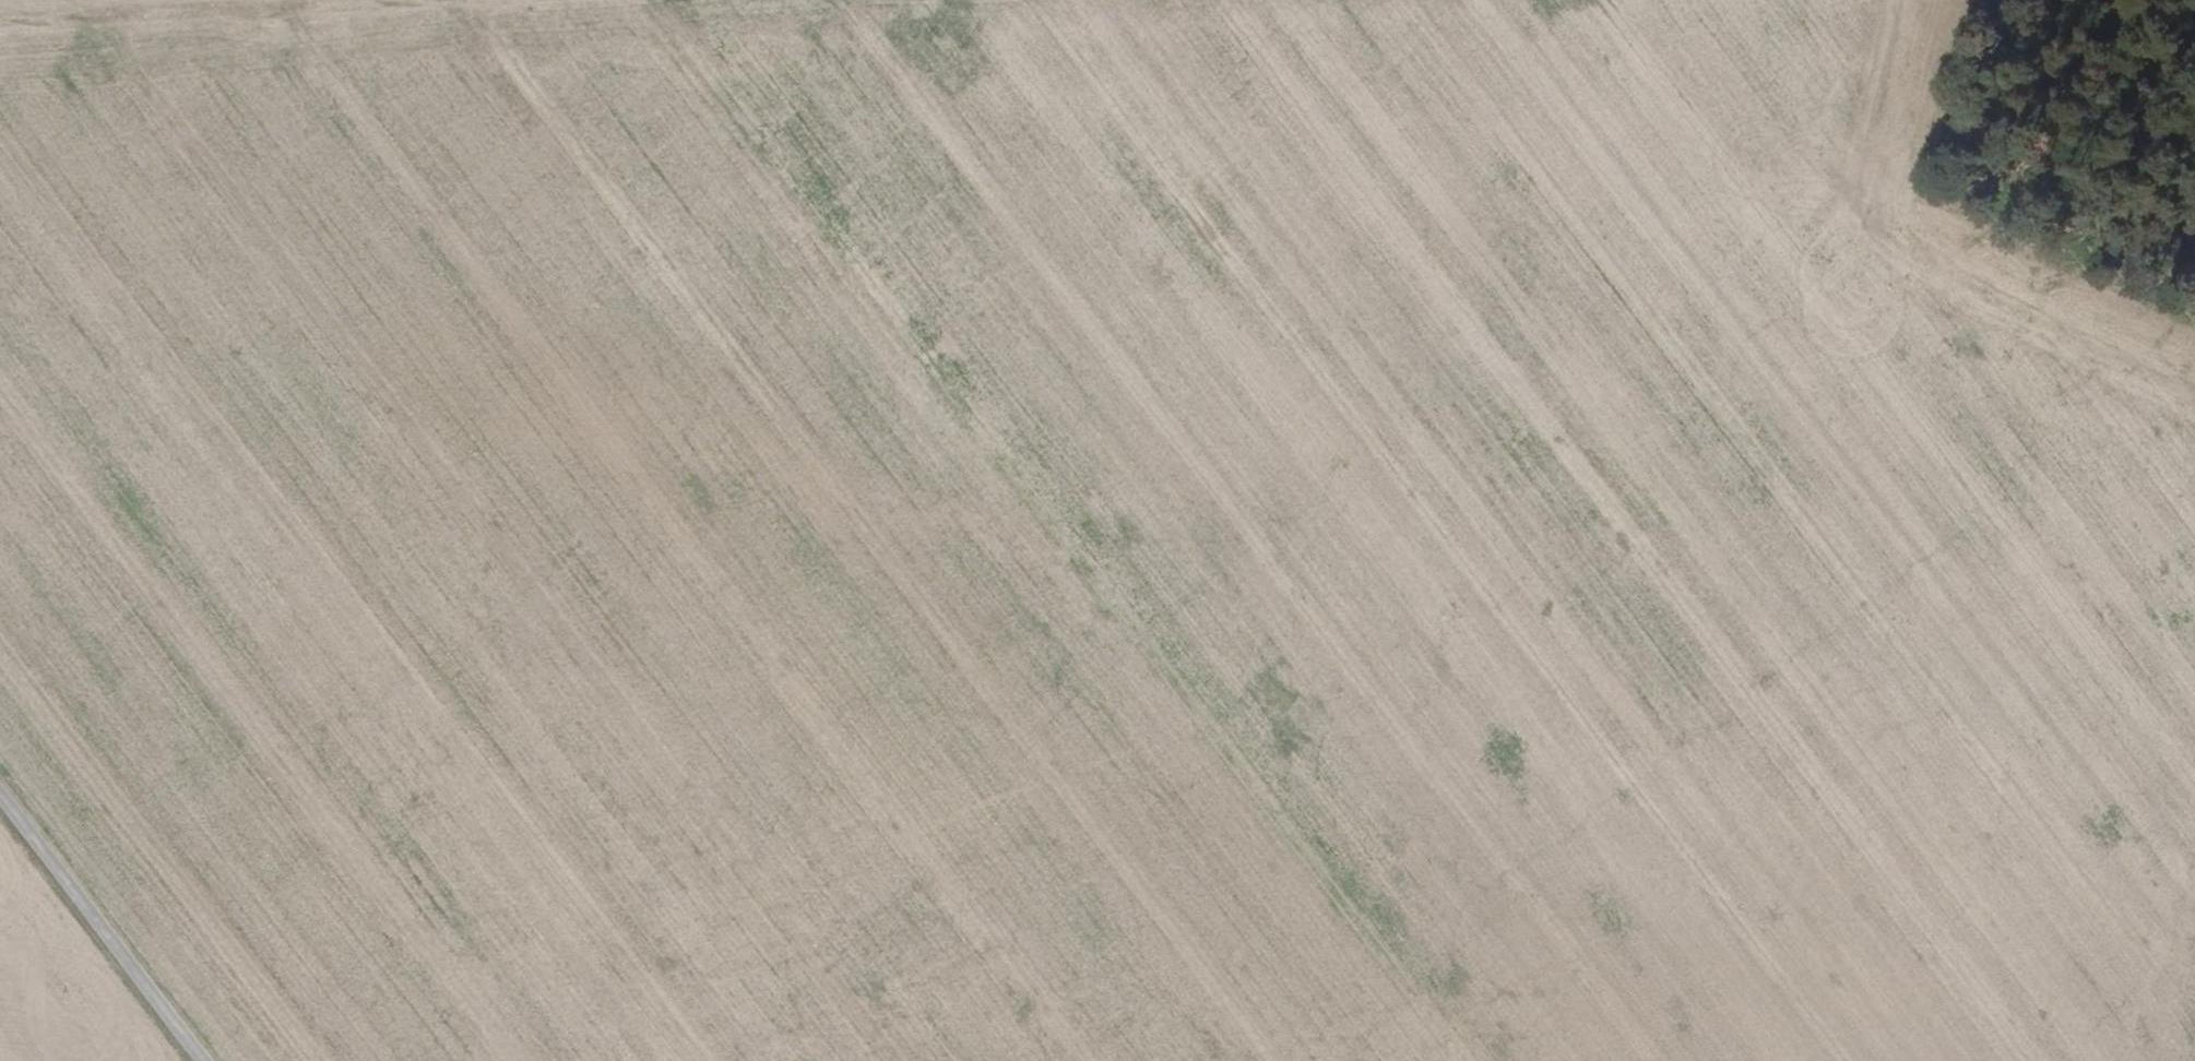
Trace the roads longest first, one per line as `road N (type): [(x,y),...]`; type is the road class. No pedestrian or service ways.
road 1 (track): [(0,794),(204,1060)]

